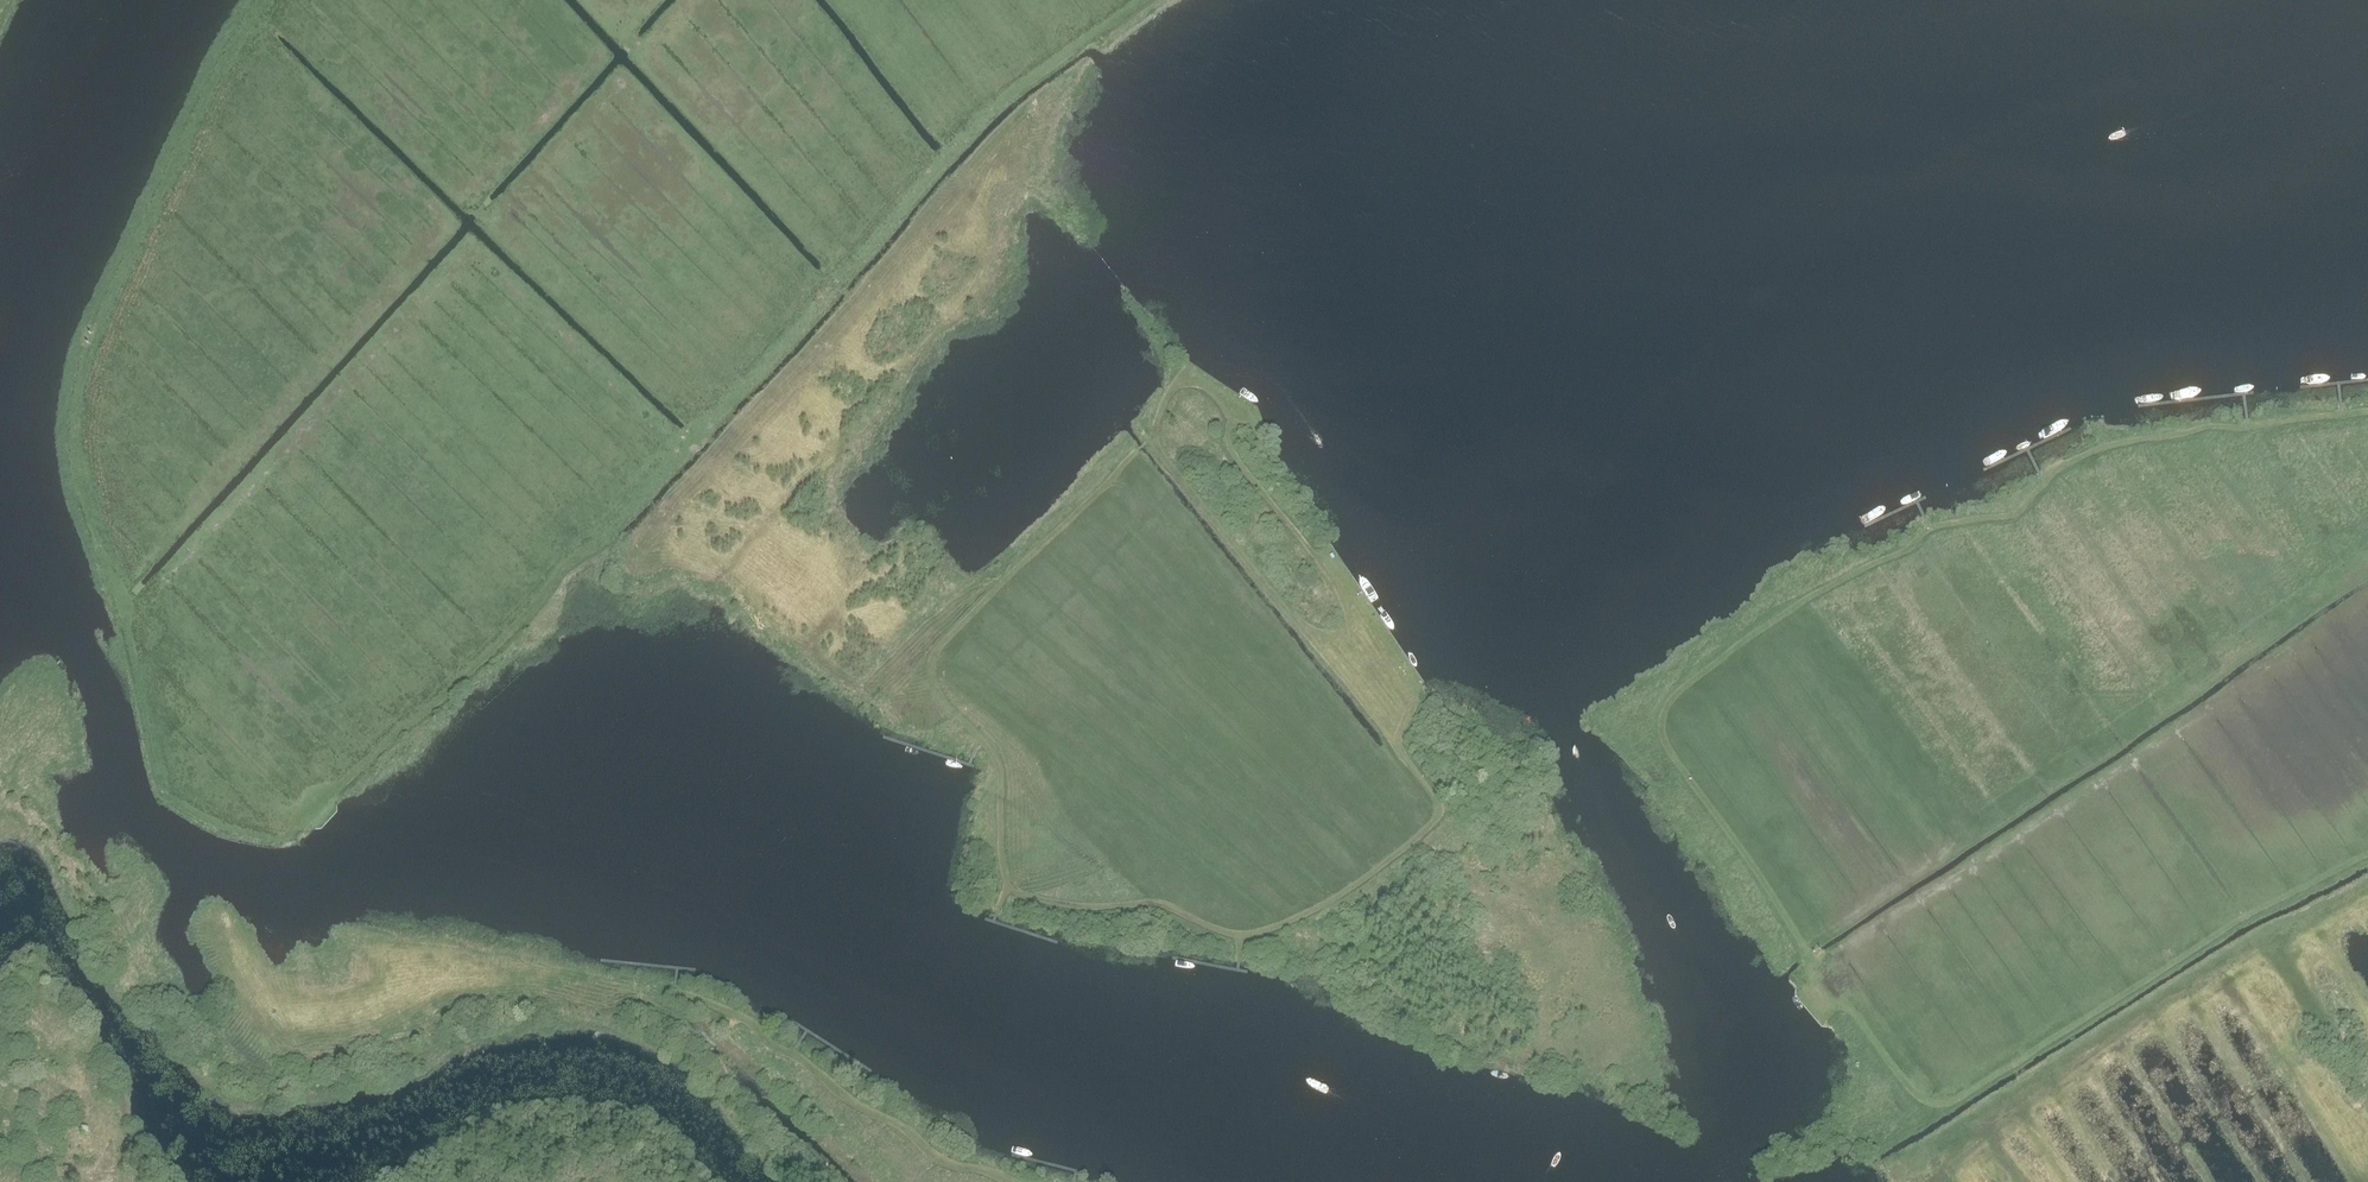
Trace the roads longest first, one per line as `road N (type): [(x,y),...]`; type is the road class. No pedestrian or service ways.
road 1 (track): [(2367,414),(2109,445),(2044,481),(2017,512),(1932,528),(1814,593),(1684,685),(1661,716),(1662,737),(1796,943)]

